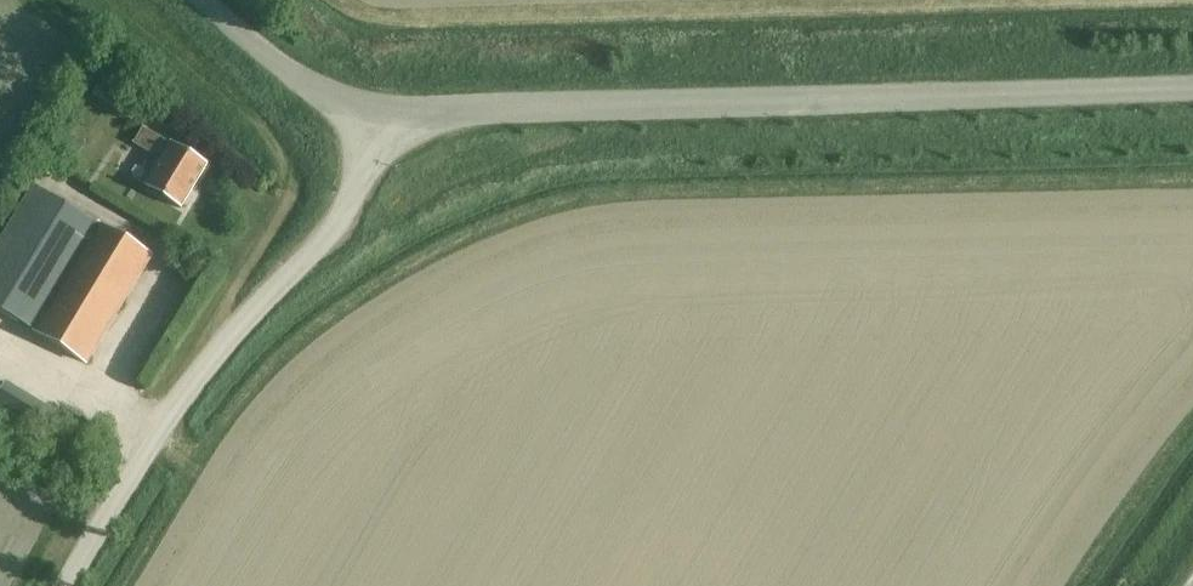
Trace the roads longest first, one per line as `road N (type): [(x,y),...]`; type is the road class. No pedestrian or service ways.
road 1 (unclassified): [(368,114),(1192,90)]
road 2 (track): [(927,0),(397,13),(353,0)]
road 3 (unclassified): [(67,585),(162,426),(350,216),(368,114)]
road 4 (unclassified): [(368,114),(321,98),(194,0)]

